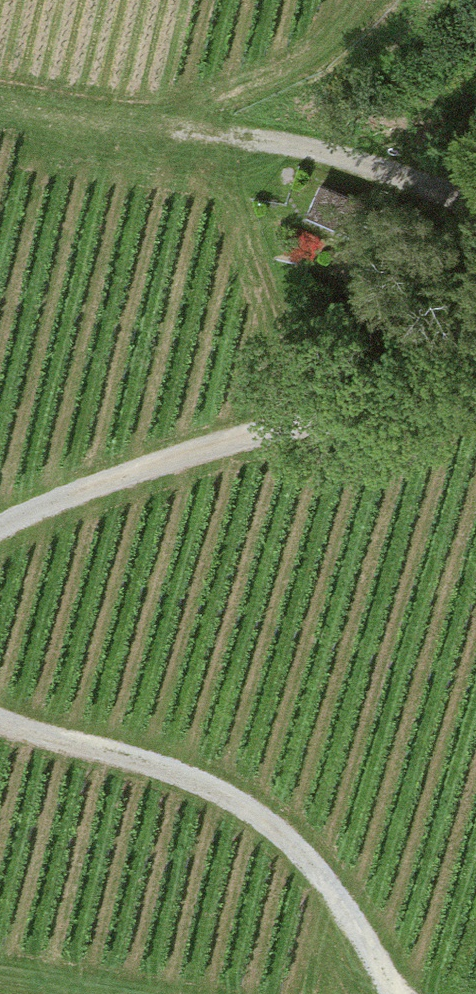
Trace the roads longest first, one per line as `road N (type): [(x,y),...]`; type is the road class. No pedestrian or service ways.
road 1 (track): [(392,993),(327,889),(265,821),(170,775),(0,723)]
road 2 (track): [(0,534),(148,473),(313,424),(475,421)]
road 3 (track): [(475,193),(464,182),(0,100)]

